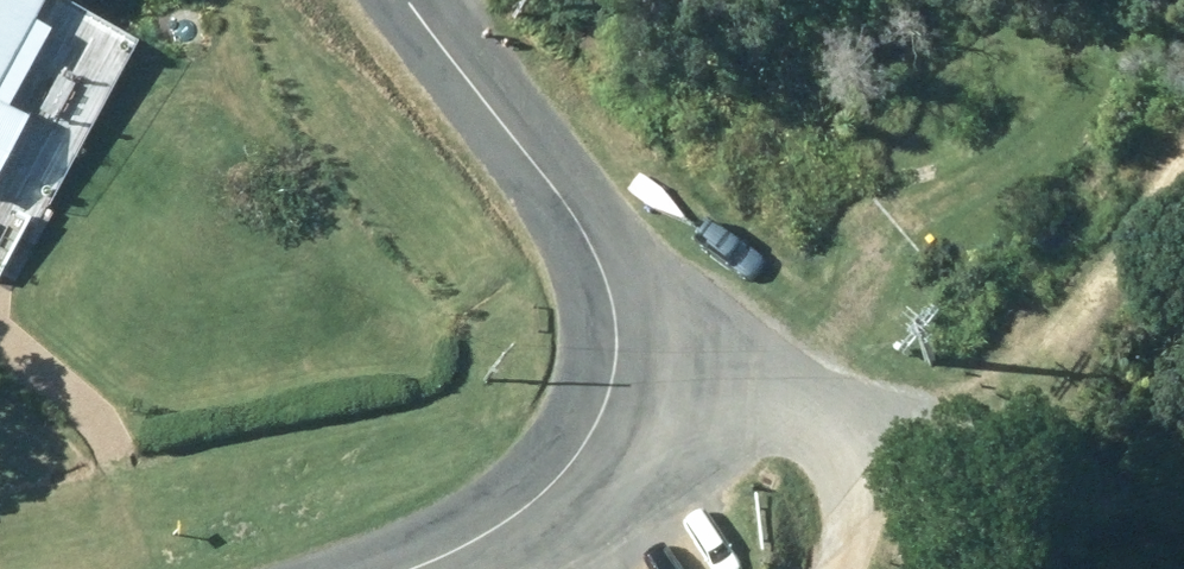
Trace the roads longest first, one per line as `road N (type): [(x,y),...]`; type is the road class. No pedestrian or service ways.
road 1 (unclassified): [(420,568),(485,549),(574,489),(616,404),(600,281),(571,199),(422,0)]
road 2 (track): [(616,404),(856,428),(1048,330),(1183,152)]
road 3 (track): [(616,404),(803,454),(863,496),(836,568)]

